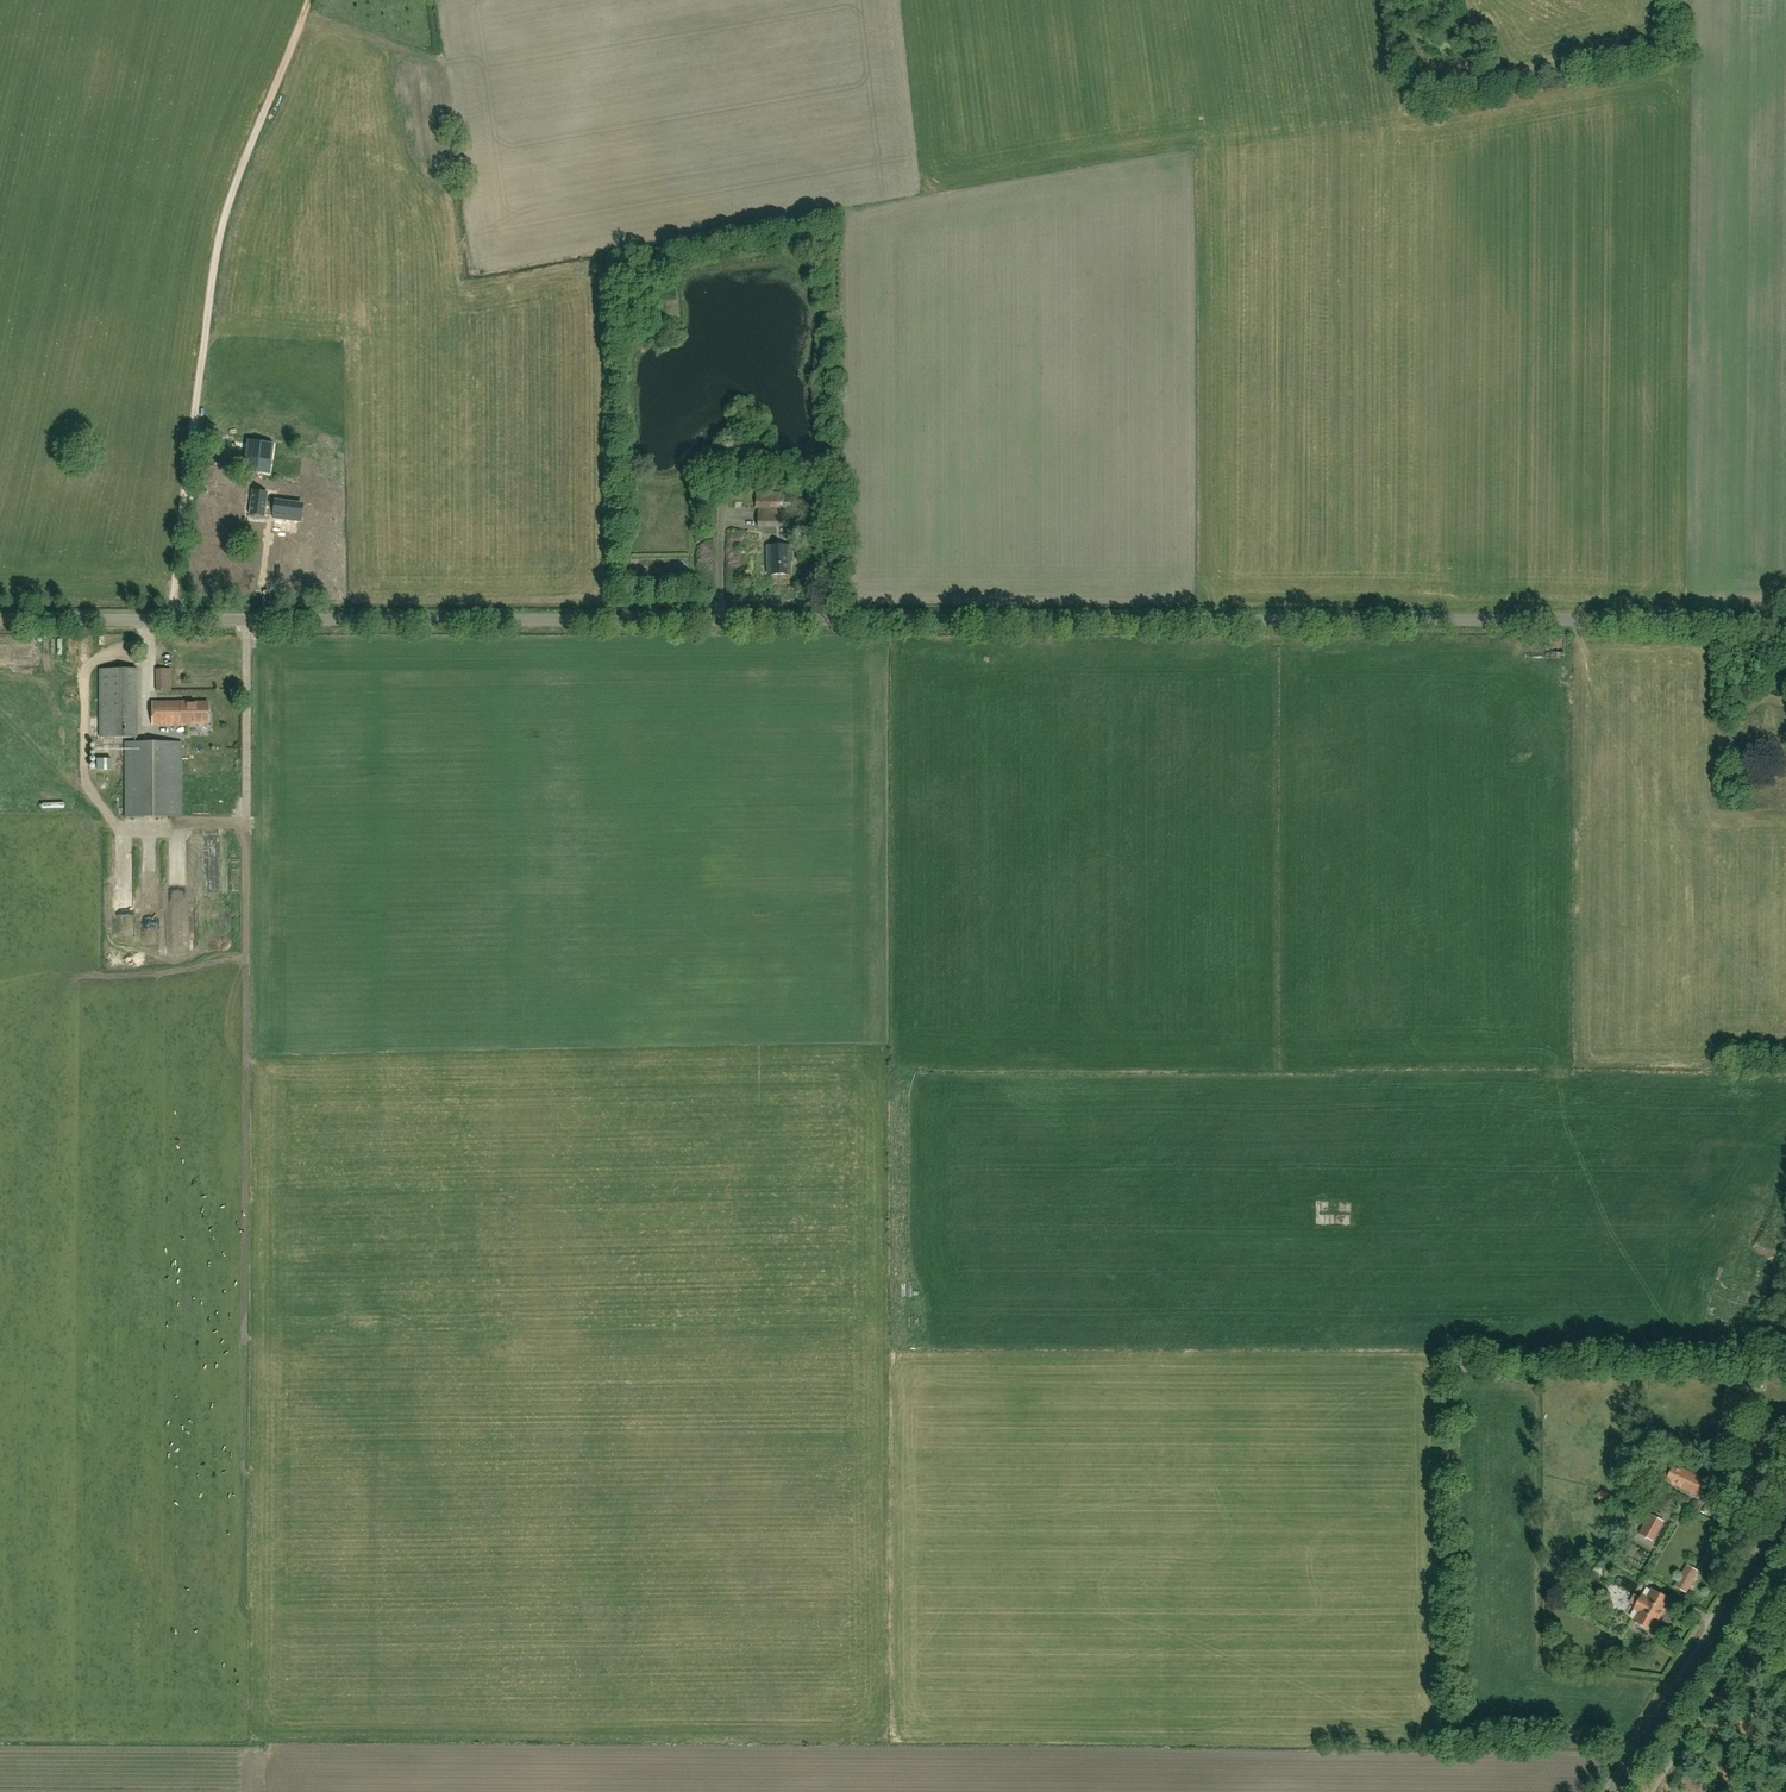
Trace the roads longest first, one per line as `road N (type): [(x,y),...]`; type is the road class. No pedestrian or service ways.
road 1 (unclassified): [(1785,621),(0,621)]
road 2 (track): [(171,622),(238,193),(314,0)]
road 3 (tertiary): [(1609,1791),(1785,1514)]

